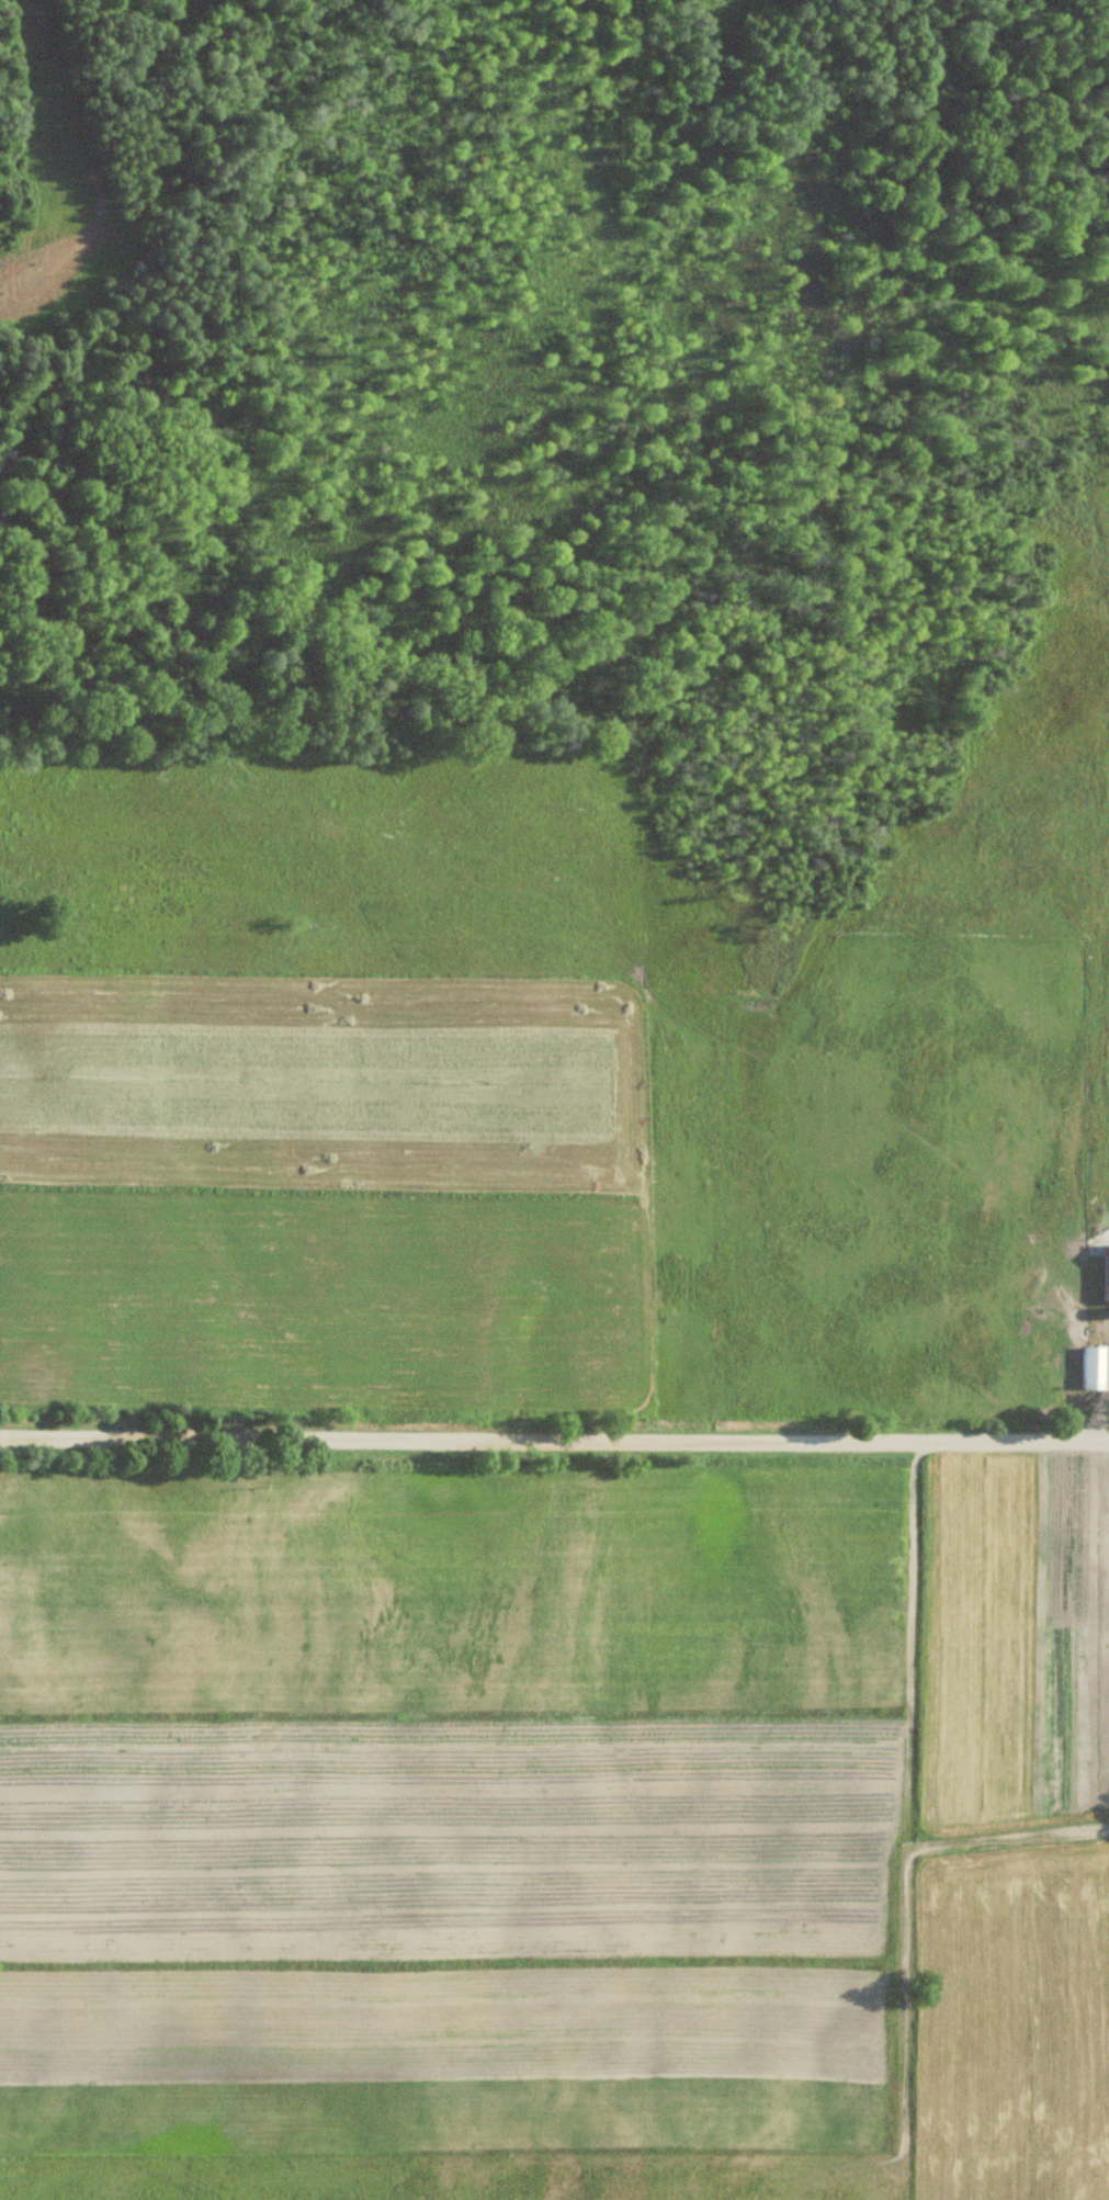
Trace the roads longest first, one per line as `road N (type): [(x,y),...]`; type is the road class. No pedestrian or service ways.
road 1 (residential): [(1108,1414),(0,1410)]

